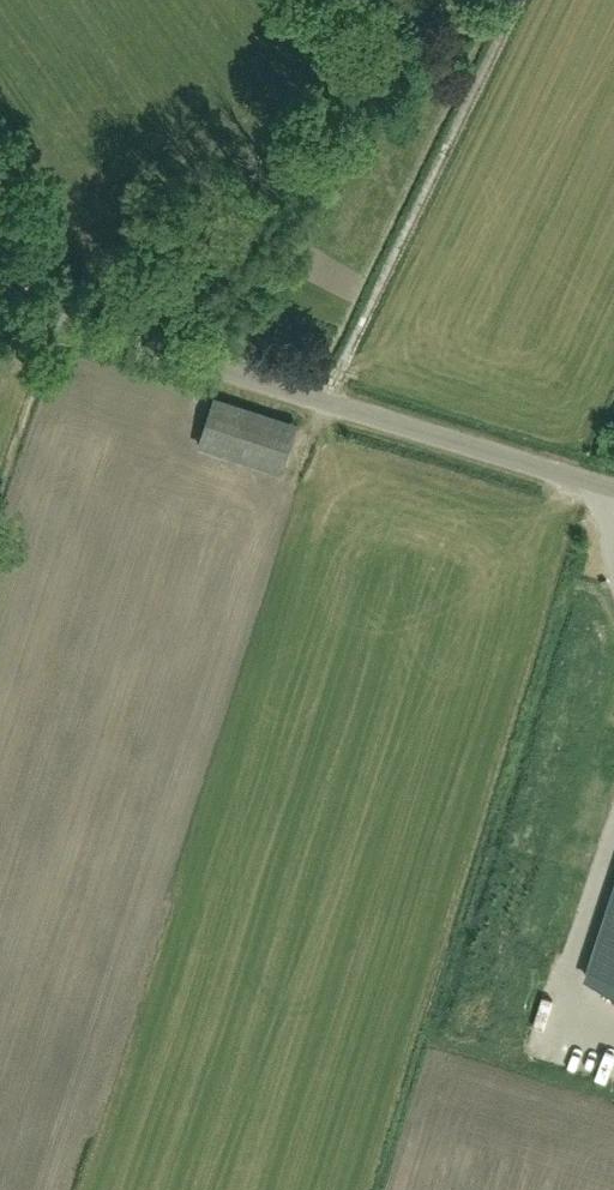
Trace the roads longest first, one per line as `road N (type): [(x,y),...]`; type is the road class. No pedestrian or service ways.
road 1 (unclassified): [(613,490),(61,321),(12,316)]

